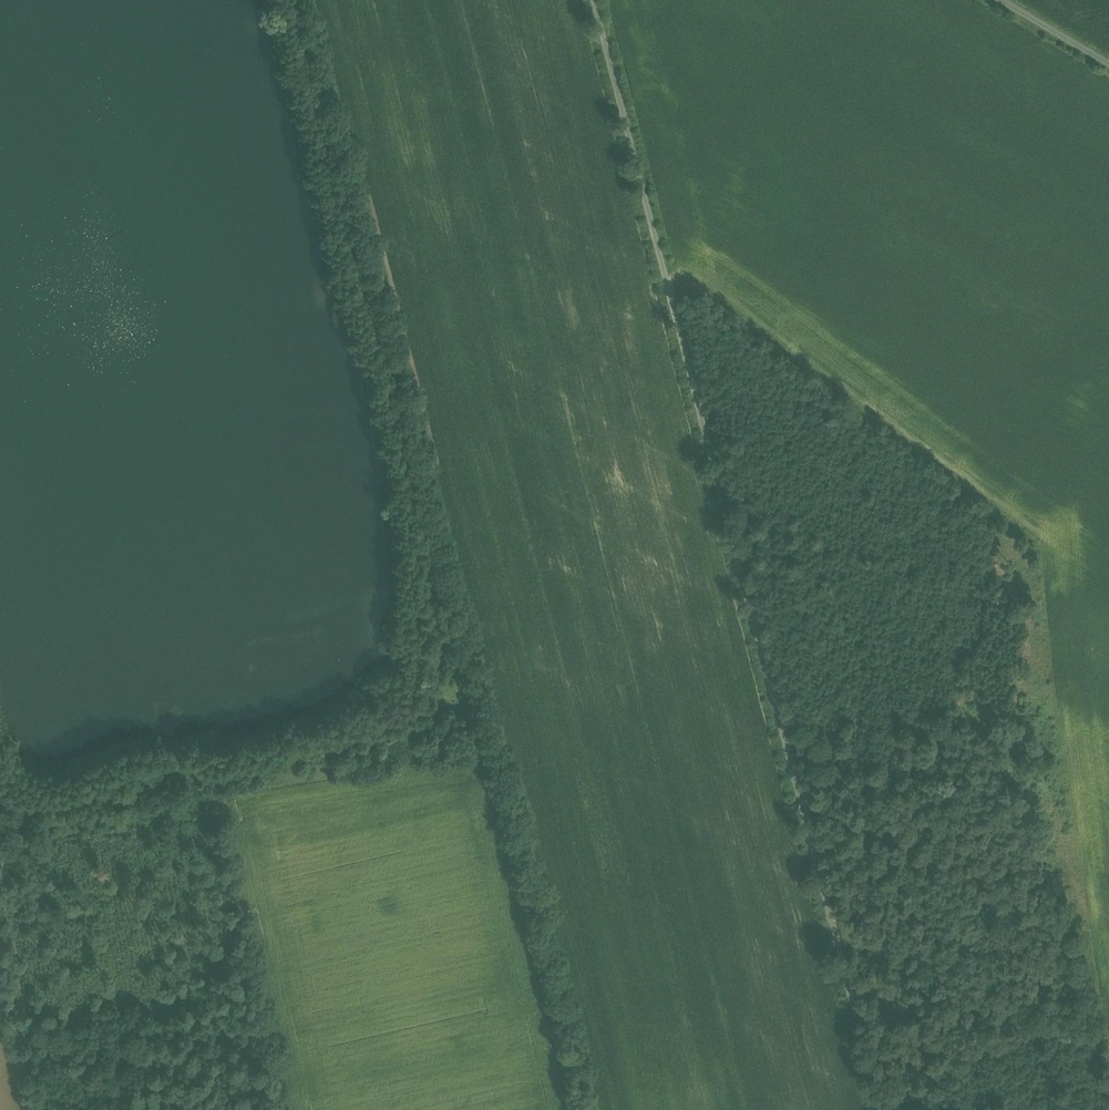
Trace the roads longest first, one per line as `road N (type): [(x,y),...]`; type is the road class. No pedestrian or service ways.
road 1 (unclassified): [(594,0),(885,1109)]
road 2 (unclassified): [(1002,0),(1108,62)]

